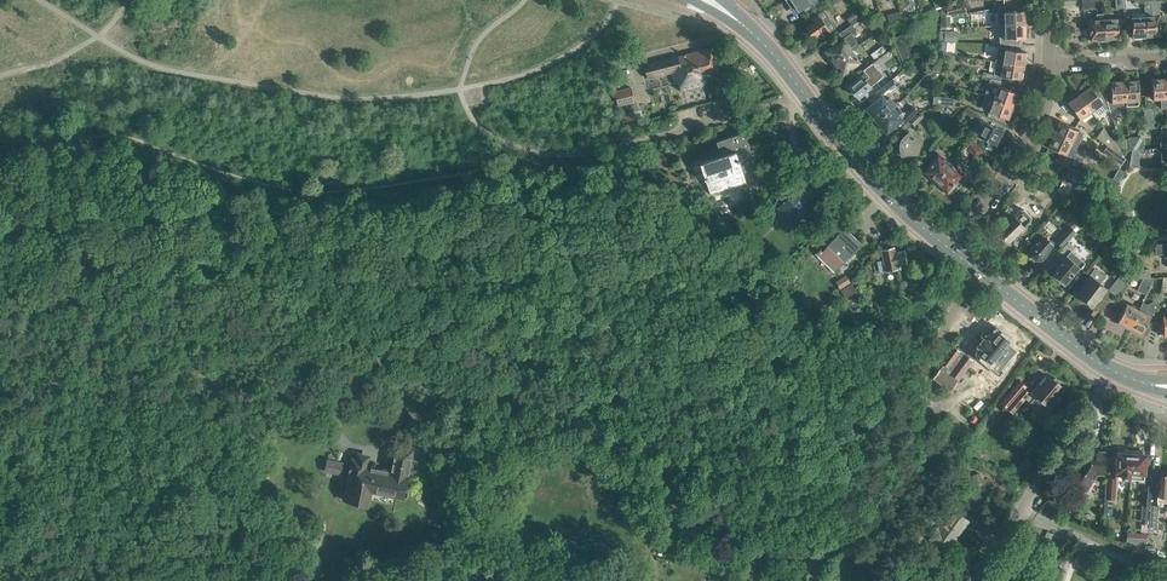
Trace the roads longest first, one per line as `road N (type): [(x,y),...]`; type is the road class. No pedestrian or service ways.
road 1 (unclassified): [(813,558),(758,555),(722,541),(651,438),(618,424),(529,415),(492,398),(454,395)]
road 2 (unclassified): [(813,558),(865,534),(911,479),(924,367),(967,290)]
road 3 (secondary): [(952,249),(870,175),(758,36)]
road 4 (unclassified): [(964,580),(1116,372)]
road 5 (residential): [(952,249),(1008,173),(1050,64)]
road 6 (secondary): [(1116,372),(981,273)]
road 7 (unclassified): [(454,395),(362,376),(345,383),(350,435)]
road 8 (unclassified): [(350,435),(360,448),(392,444),(454,395)]

